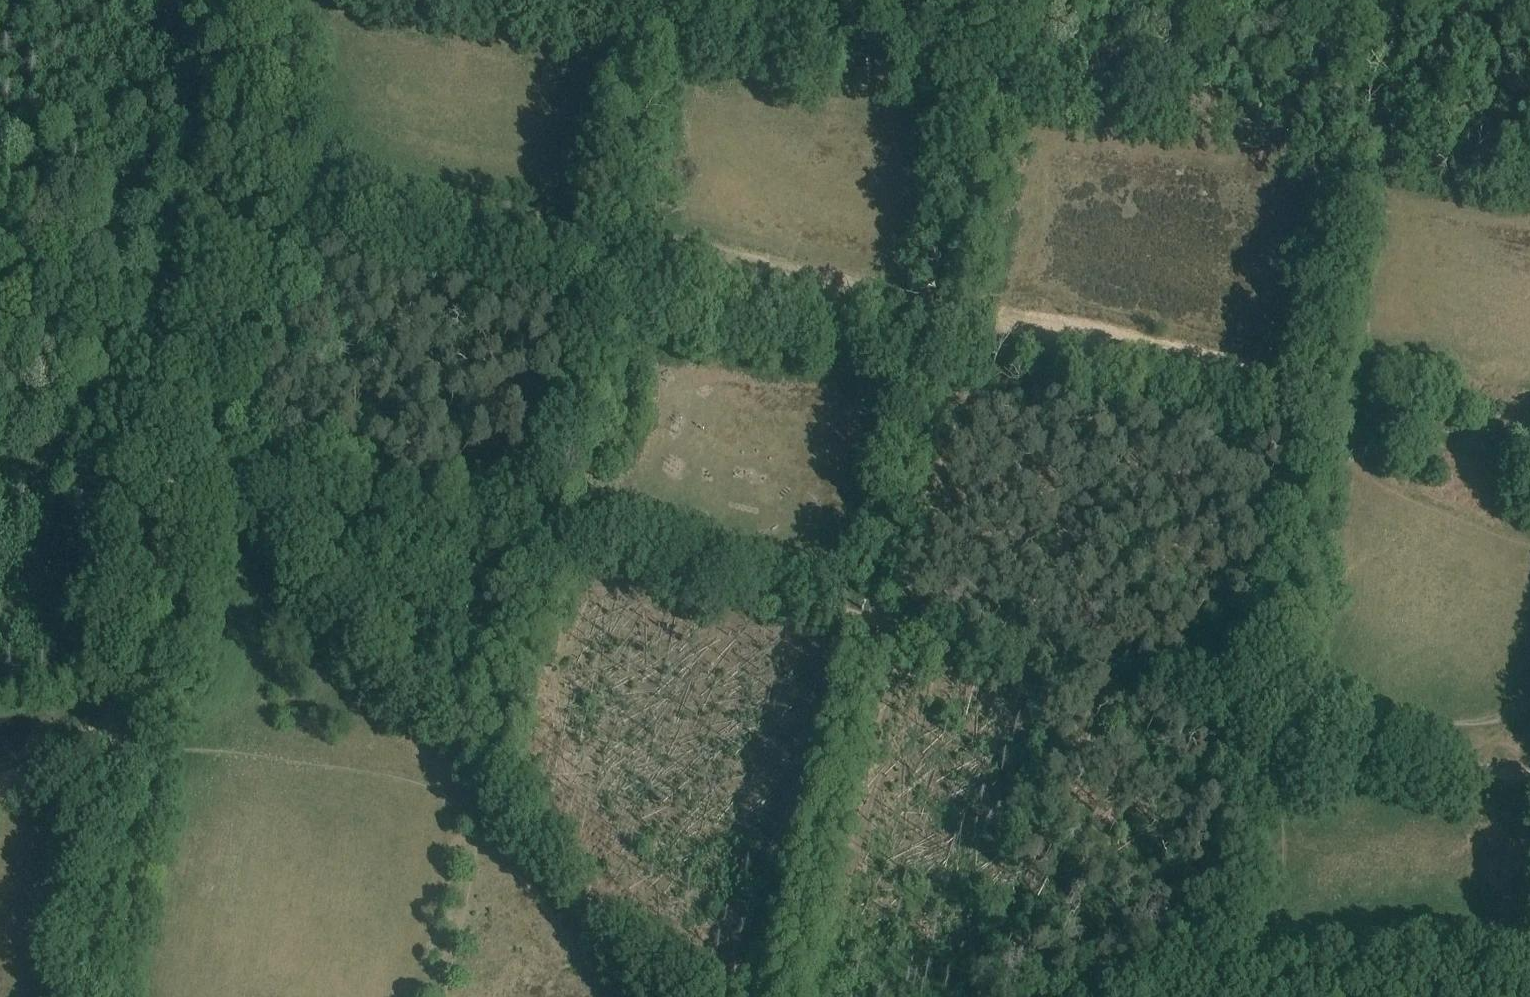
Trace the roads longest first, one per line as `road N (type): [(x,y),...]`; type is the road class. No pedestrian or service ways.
road 1 (track): [(175,442),(1529,775)]
road 2 (track): [(595,320),(444,996)]
road 3 (track): [(1529,178),(982,90)]
road 4 (track): [(1529,395),(1505,402),(1466,445),(1411,434),(1377,460),(1341,456),(1304,427),(1354,147)]
road 5 (track): [(875,610),(982,90)]
road 6 (track): [(982,90),(485,0)]
road 7 (track): [(175,442),(277,0)]
road 8 (track): [(1304,427),(1250,712)]
road 9 (track): [(116,724),(175,442)]
road 10 (track): [(107,996),(124,849),(116,724)]
road 11 (track): [(0,306),(209,297)]
road 12 (track): [(116,724),(0,789)]

